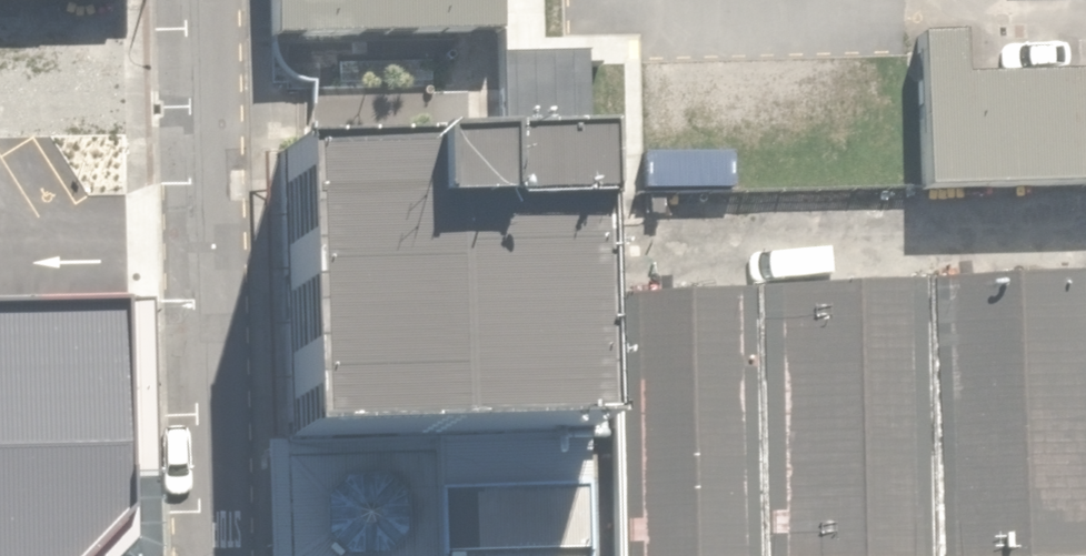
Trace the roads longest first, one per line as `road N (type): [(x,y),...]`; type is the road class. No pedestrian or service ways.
road 1 (residential): [(227,555),(207,0)]

